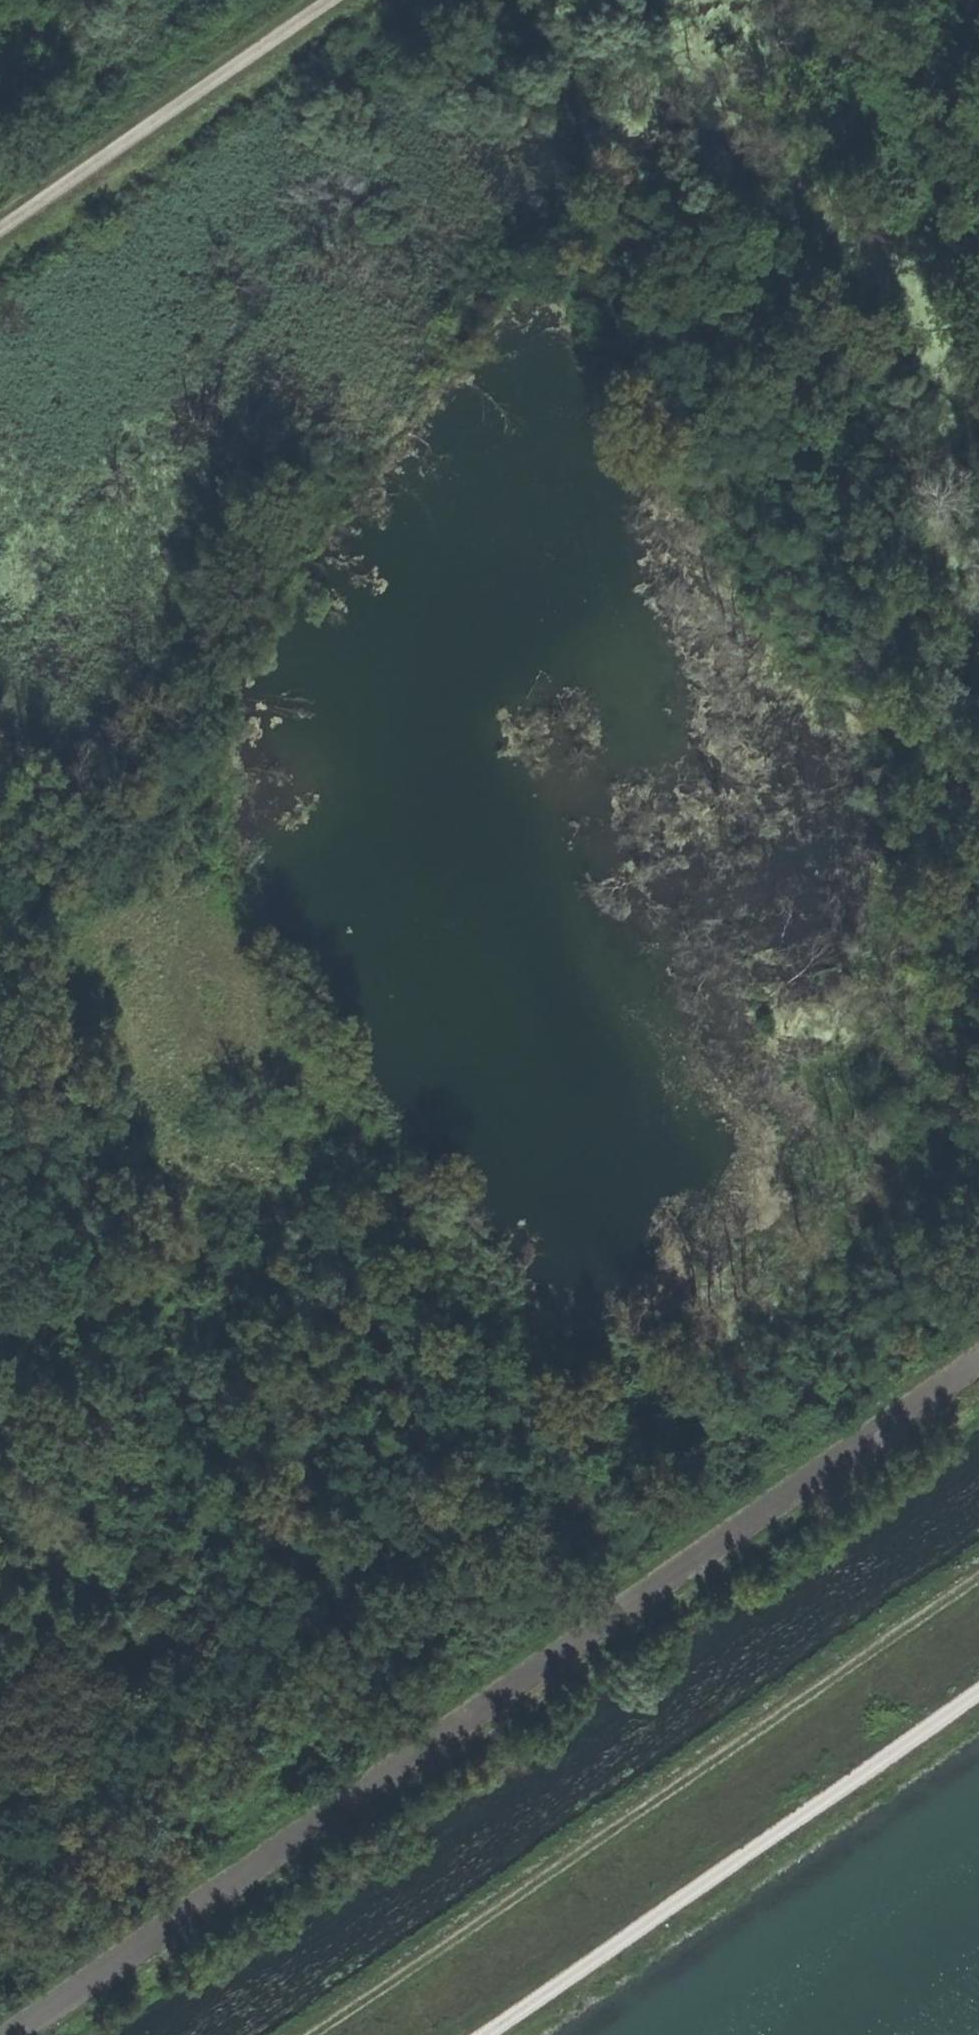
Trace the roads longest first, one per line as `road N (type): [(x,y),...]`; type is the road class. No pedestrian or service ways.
road 1 (track): [(306,2034),(978,1575)]
road 2 (track): [(978,1686),(478,2034)]
road 3 (track): [(0,226),(325,0)]

